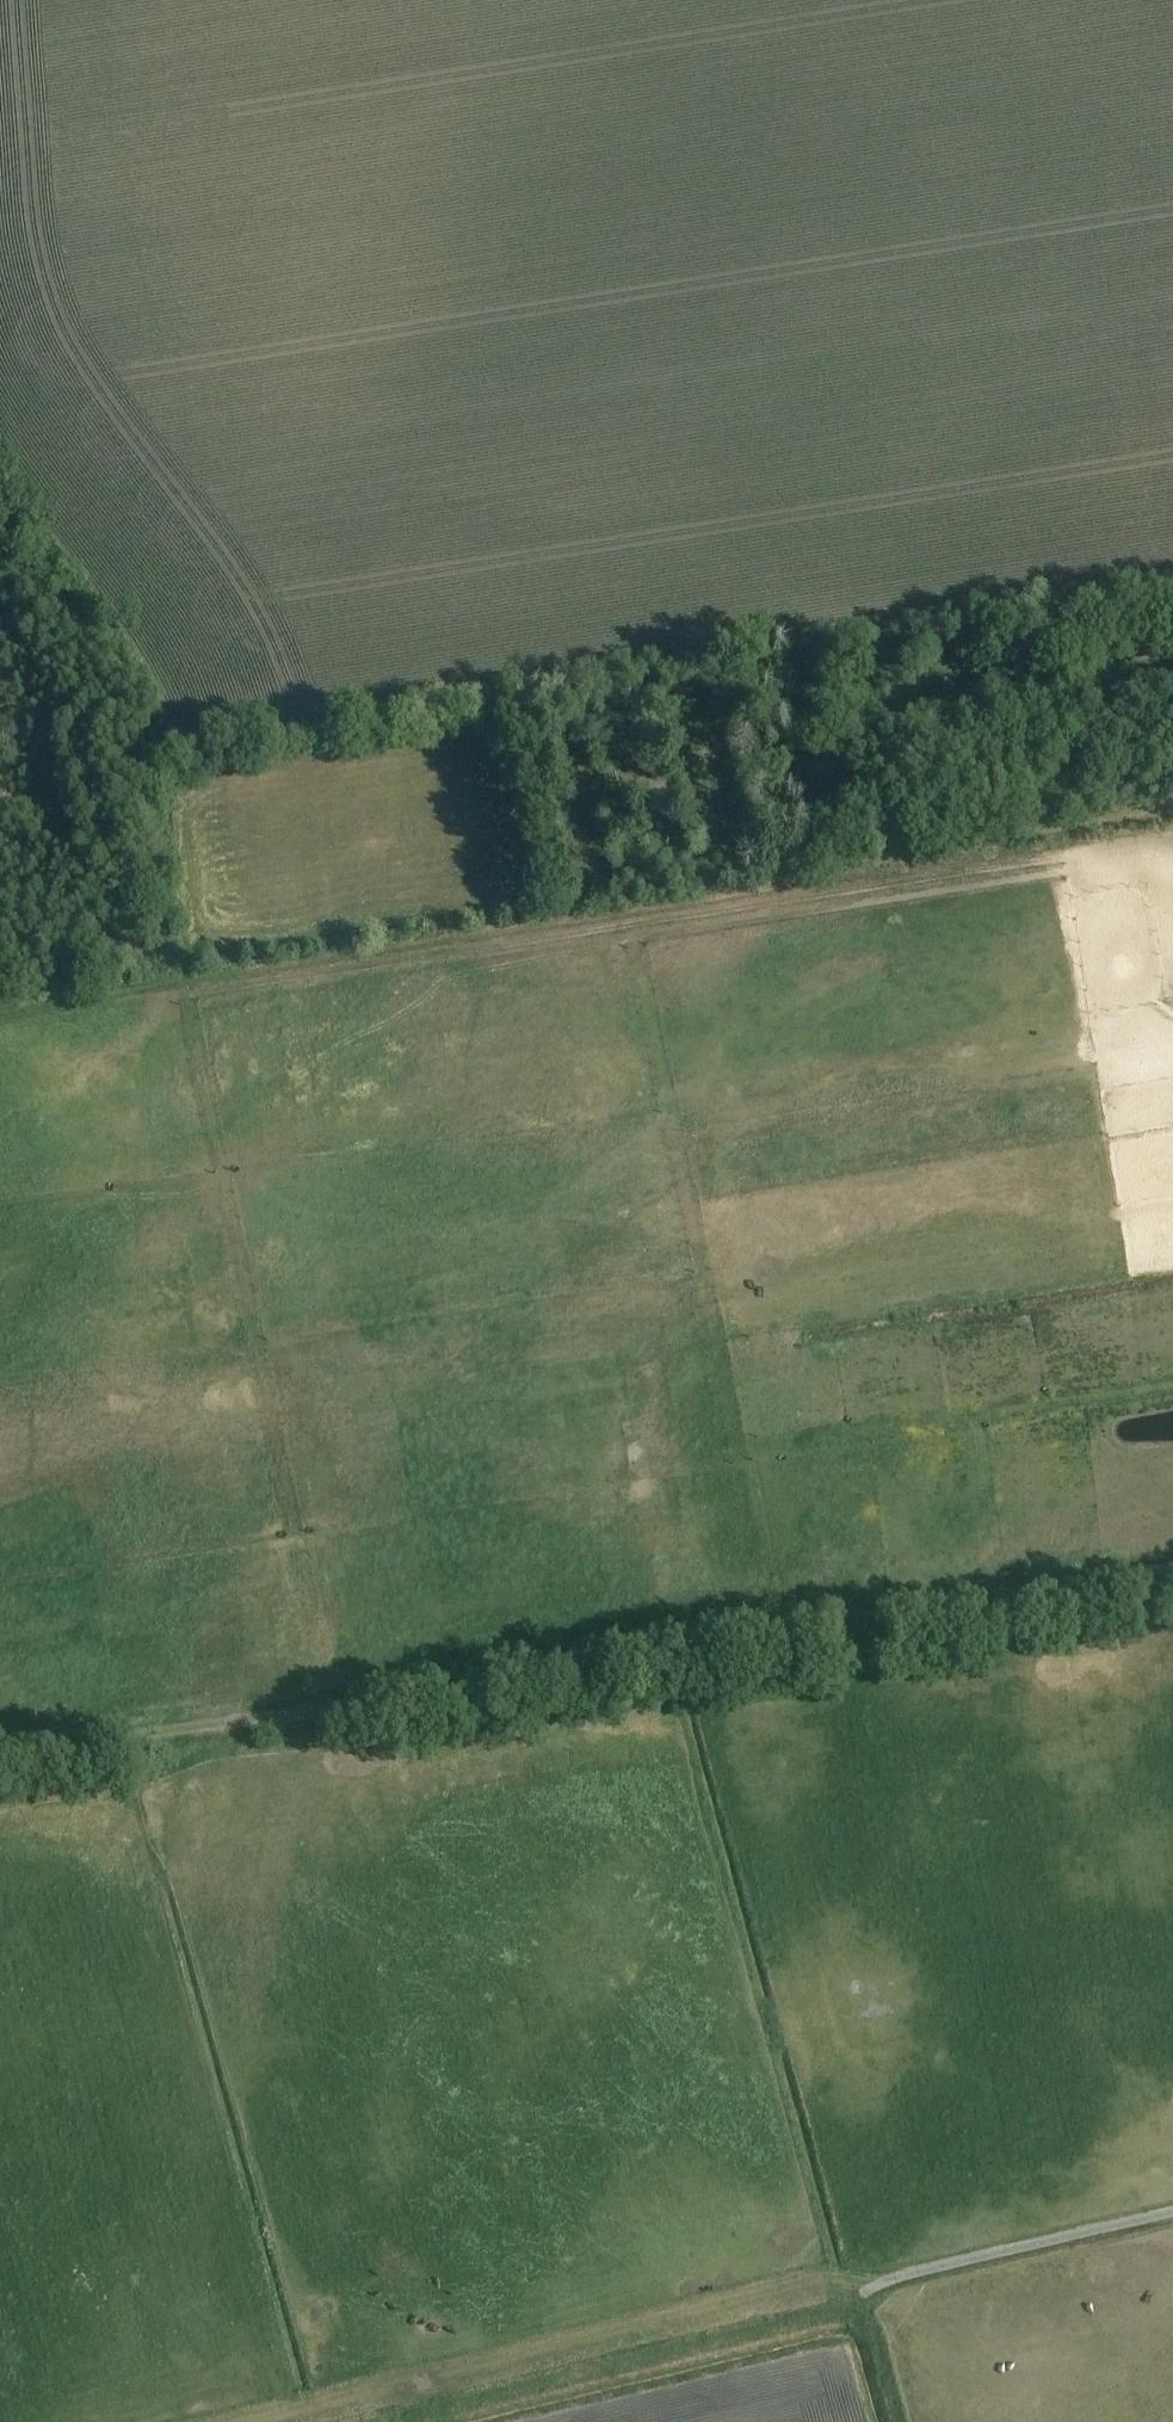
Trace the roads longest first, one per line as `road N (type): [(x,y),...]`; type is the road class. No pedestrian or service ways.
road 1 (track): [(1172,1589),(0,1753)]
road 2 (track): [(1172,2211),(905,2274),(862,2292)]

